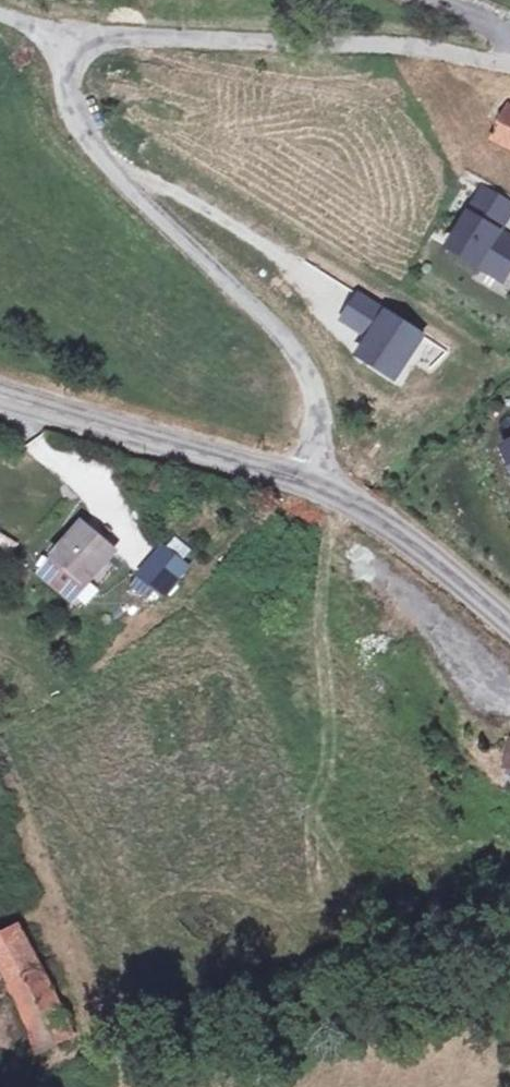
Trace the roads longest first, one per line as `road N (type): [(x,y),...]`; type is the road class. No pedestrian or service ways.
road 1 (unclassified): [(96,36),(68,69),(69,111),(118,180),(246,298),(305,367),(316,414),(307,484)]
road 2 (unclassified): [(509,67),(380,46),(96,36)]
road 3 (secondary): [(307,484),(0,398)]
road 4 (secondary): [(509,629),(361,509),(307,484)]

